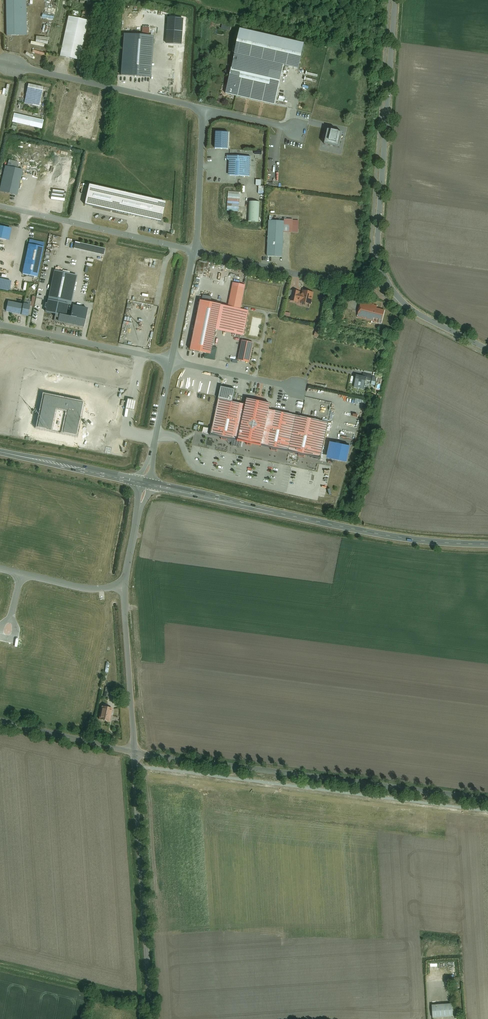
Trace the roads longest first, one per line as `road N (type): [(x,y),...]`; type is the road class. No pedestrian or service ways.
road 1 (tertiary): [(395,0),(379,258),(402,302),(487,350)]
road 2 (secondary): [(487,544),(381,535),(145,484)]
road 3 (residential): [(204,109),(0,63)]
road 4 (residential): [(186,882),(348,898),(350,935)]
road 5 (residential): [(0,206),(194,251)]
road 6 (residential): [(456,793),(261,769)]
road 7 (residential): [(0,325),(171,362)]
road 8 (unclassified): [(134,753),(125,586)]
road 9 (secondary): [(145,484),(0,451)]
road 10 (residential): [(186,882),(180,813),(254,825)]
road 11 (residential): [(194,251),(204,109)]
road 12 (residential): [(134,753),(0,721)]
road 13 (unclassified): [(143,884),(152,1018)]
road 14 (unclassified): [(134,753),(143,884)]
road 15 (residential): [(171,362),(297,388)]
road 16 (residential): [(261,769),(134,753)]
road 17 (residential): [(145,484),(171,362)]

